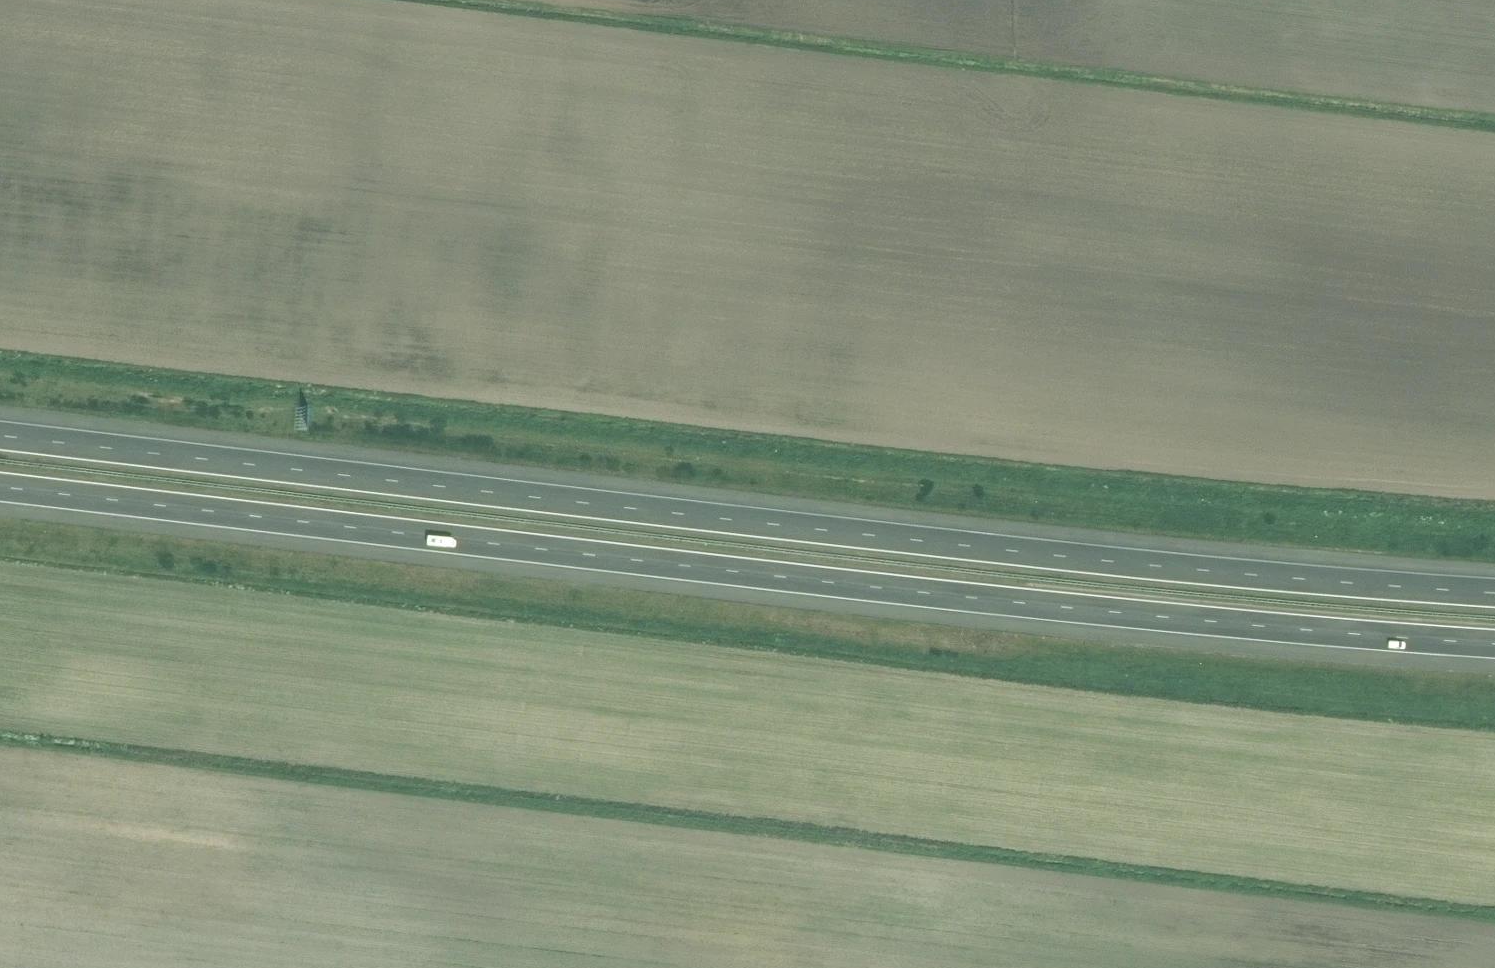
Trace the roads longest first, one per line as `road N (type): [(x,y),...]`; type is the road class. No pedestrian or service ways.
road 1 (motorway): [(1494,593),(1012,552),(0,437)]
road 2 (motorway): [(0,488),(1018,603),(1494,644)]

